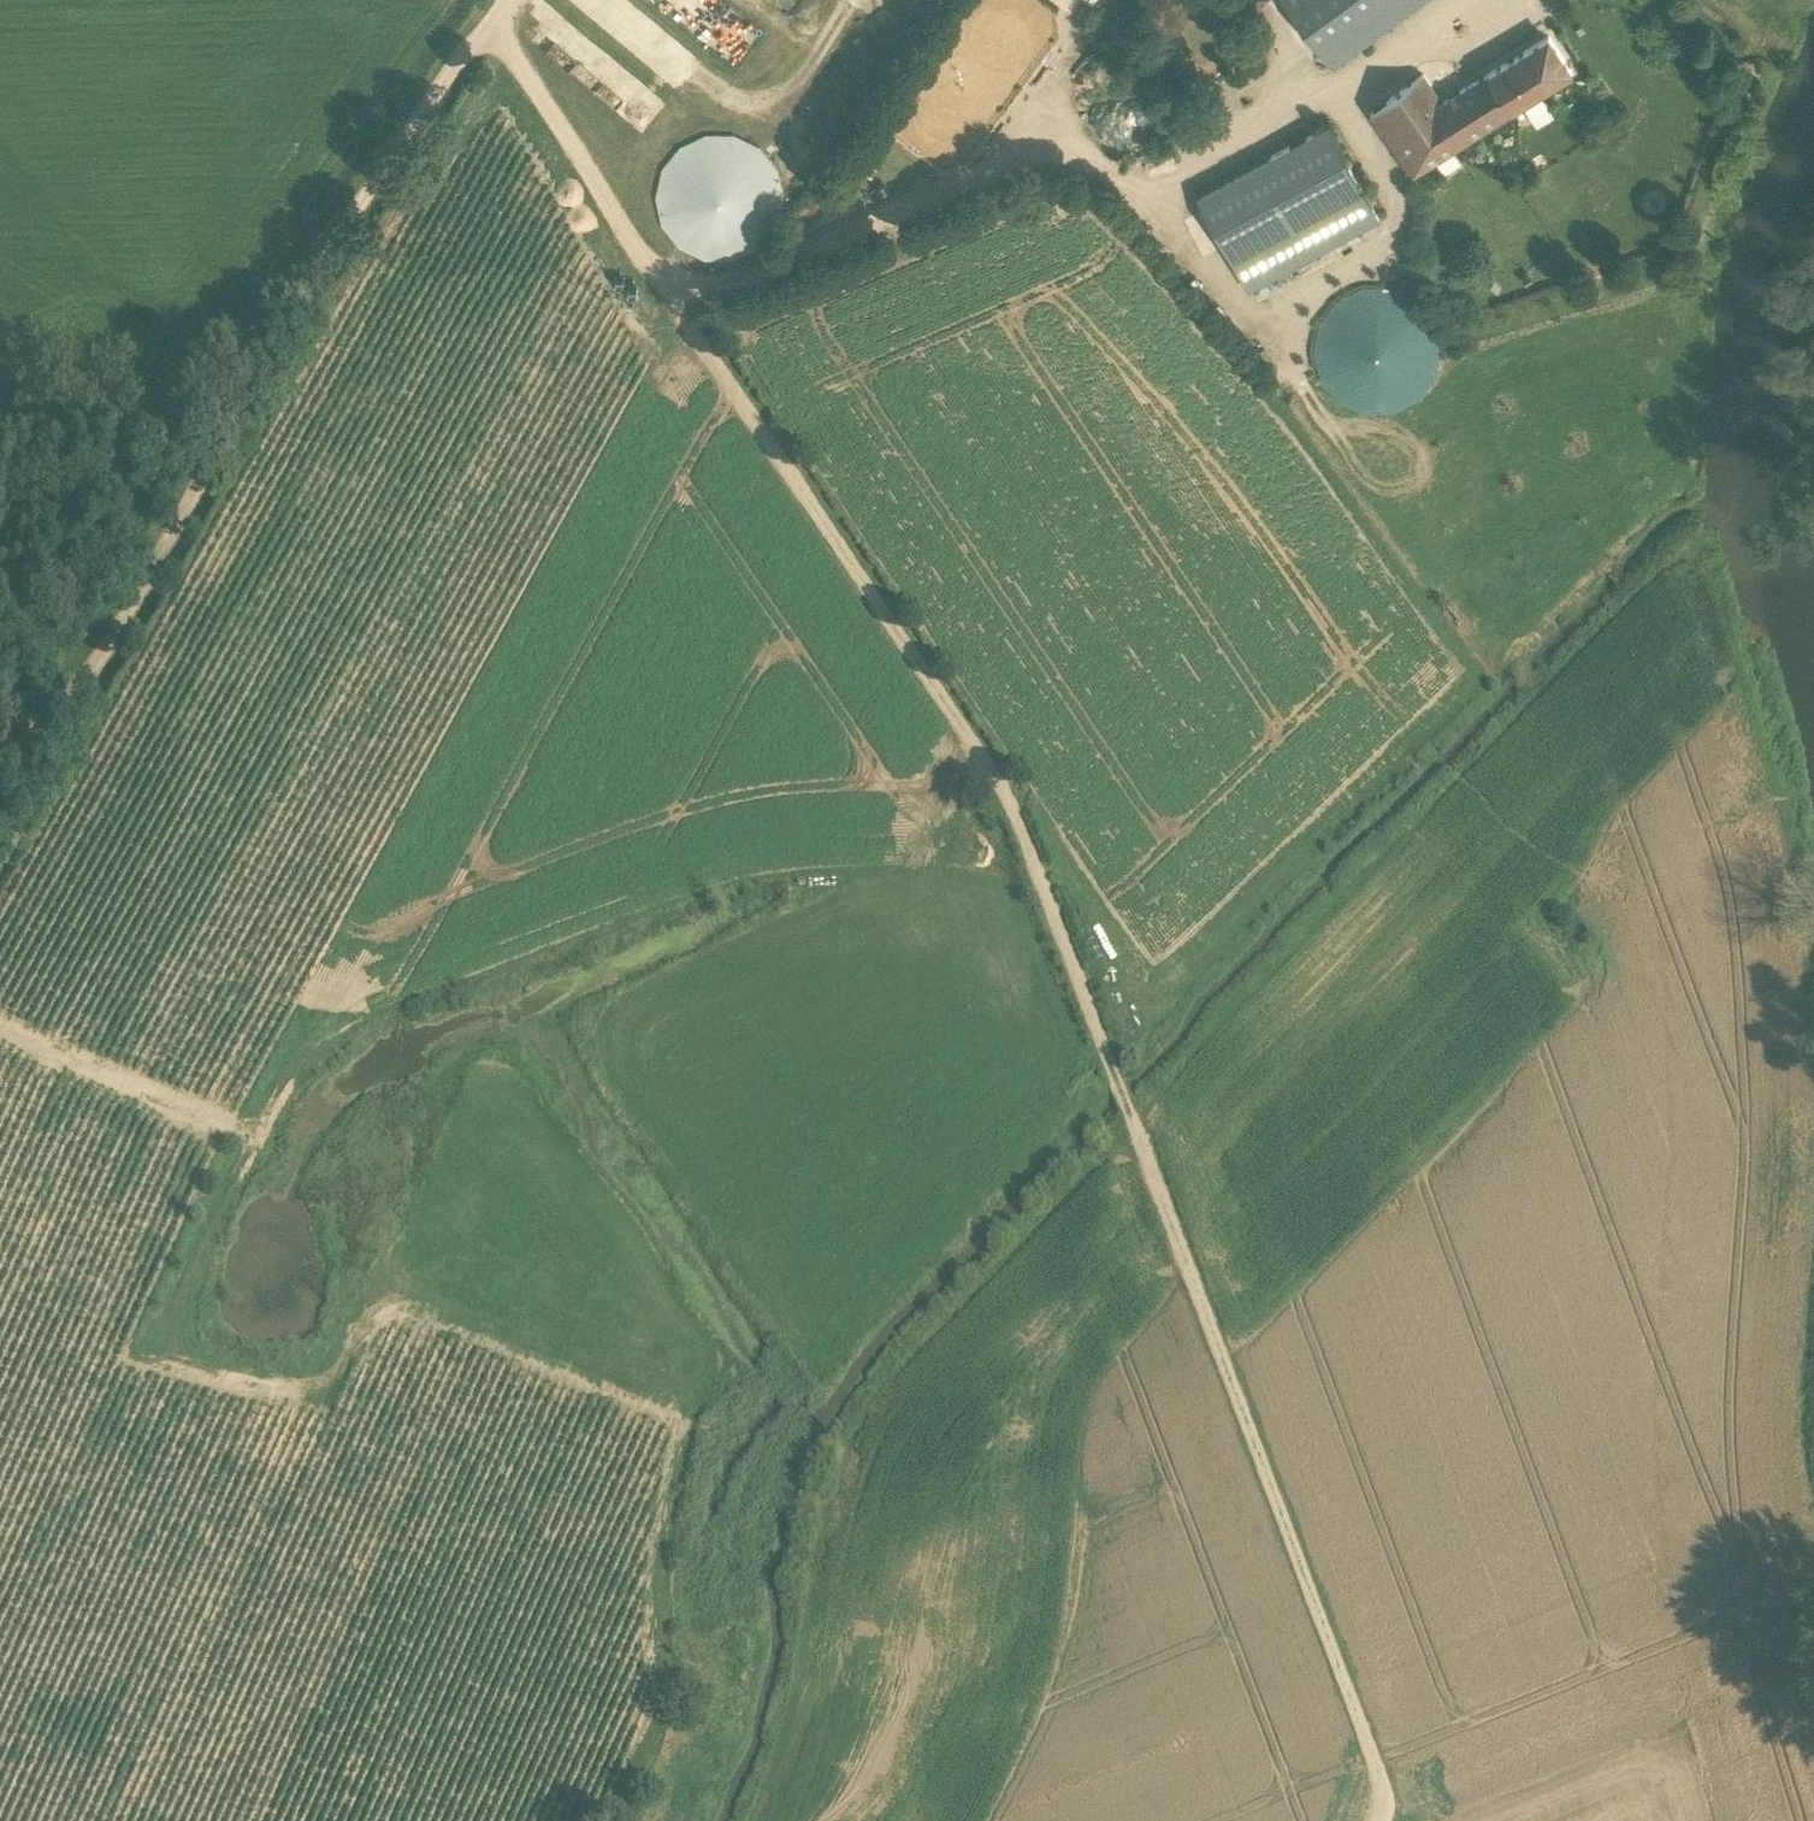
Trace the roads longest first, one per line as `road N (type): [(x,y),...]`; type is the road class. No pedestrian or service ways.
road 1 (track): [(1128,1111),(1064,927),(1002,786),(497,21)]
road 2 (track): [(1813,901),(1747,732),(1692,546),(1629,597),(1249,962),(1132,1123)]
road 3 (track): [(0,761),(42,736),(107,644),(321,275),(511,0)]
road 4 (track): [(1128,1111),(1395,1820)]

